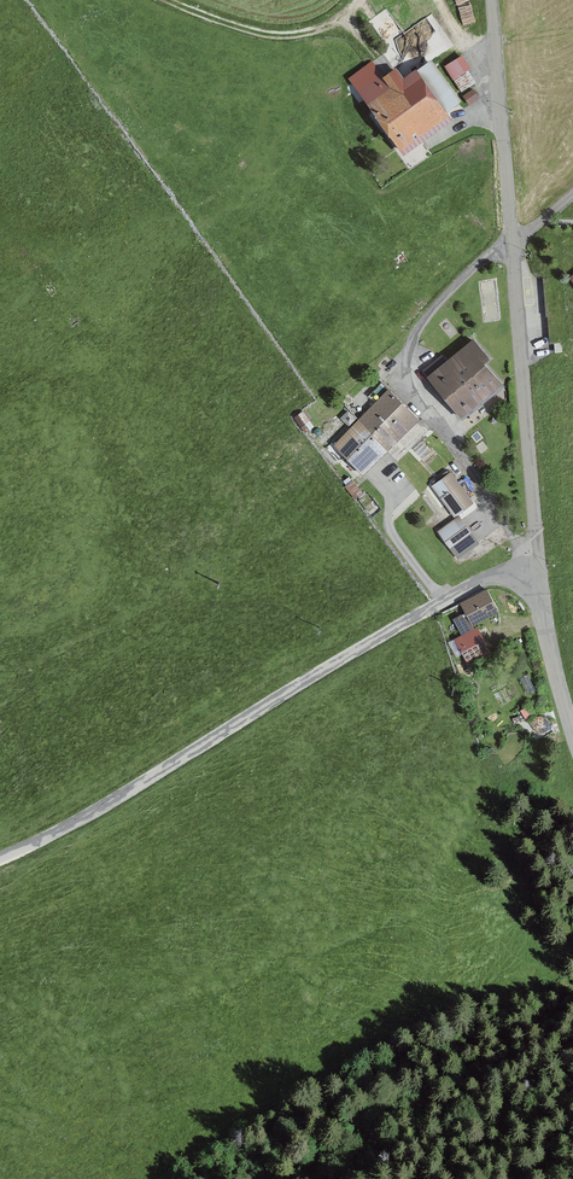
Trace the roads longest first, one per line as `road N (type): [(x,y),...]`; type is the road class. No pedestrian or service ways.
road 1 (unclassified): [(536,562),(389,630),(103,806),(0,858)]
road 2 (unclassified): [(492,0),(536,562)]
road 3 (unclassified): [(536,562),(572,752)]

